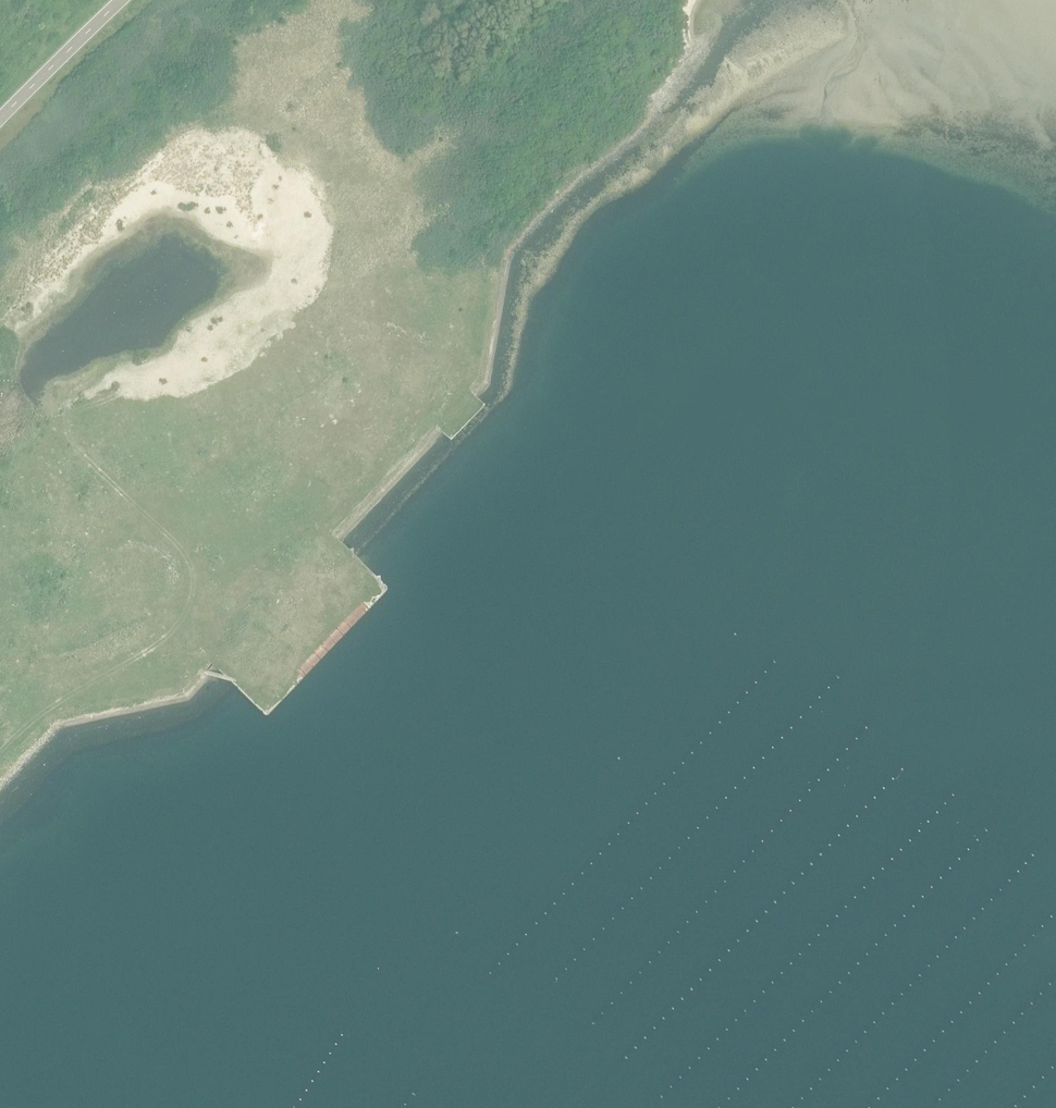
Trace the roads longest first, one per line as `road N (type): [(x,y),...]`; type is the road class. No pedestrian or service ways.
road 1 (unclassified): [(0,120),(121,0)]

